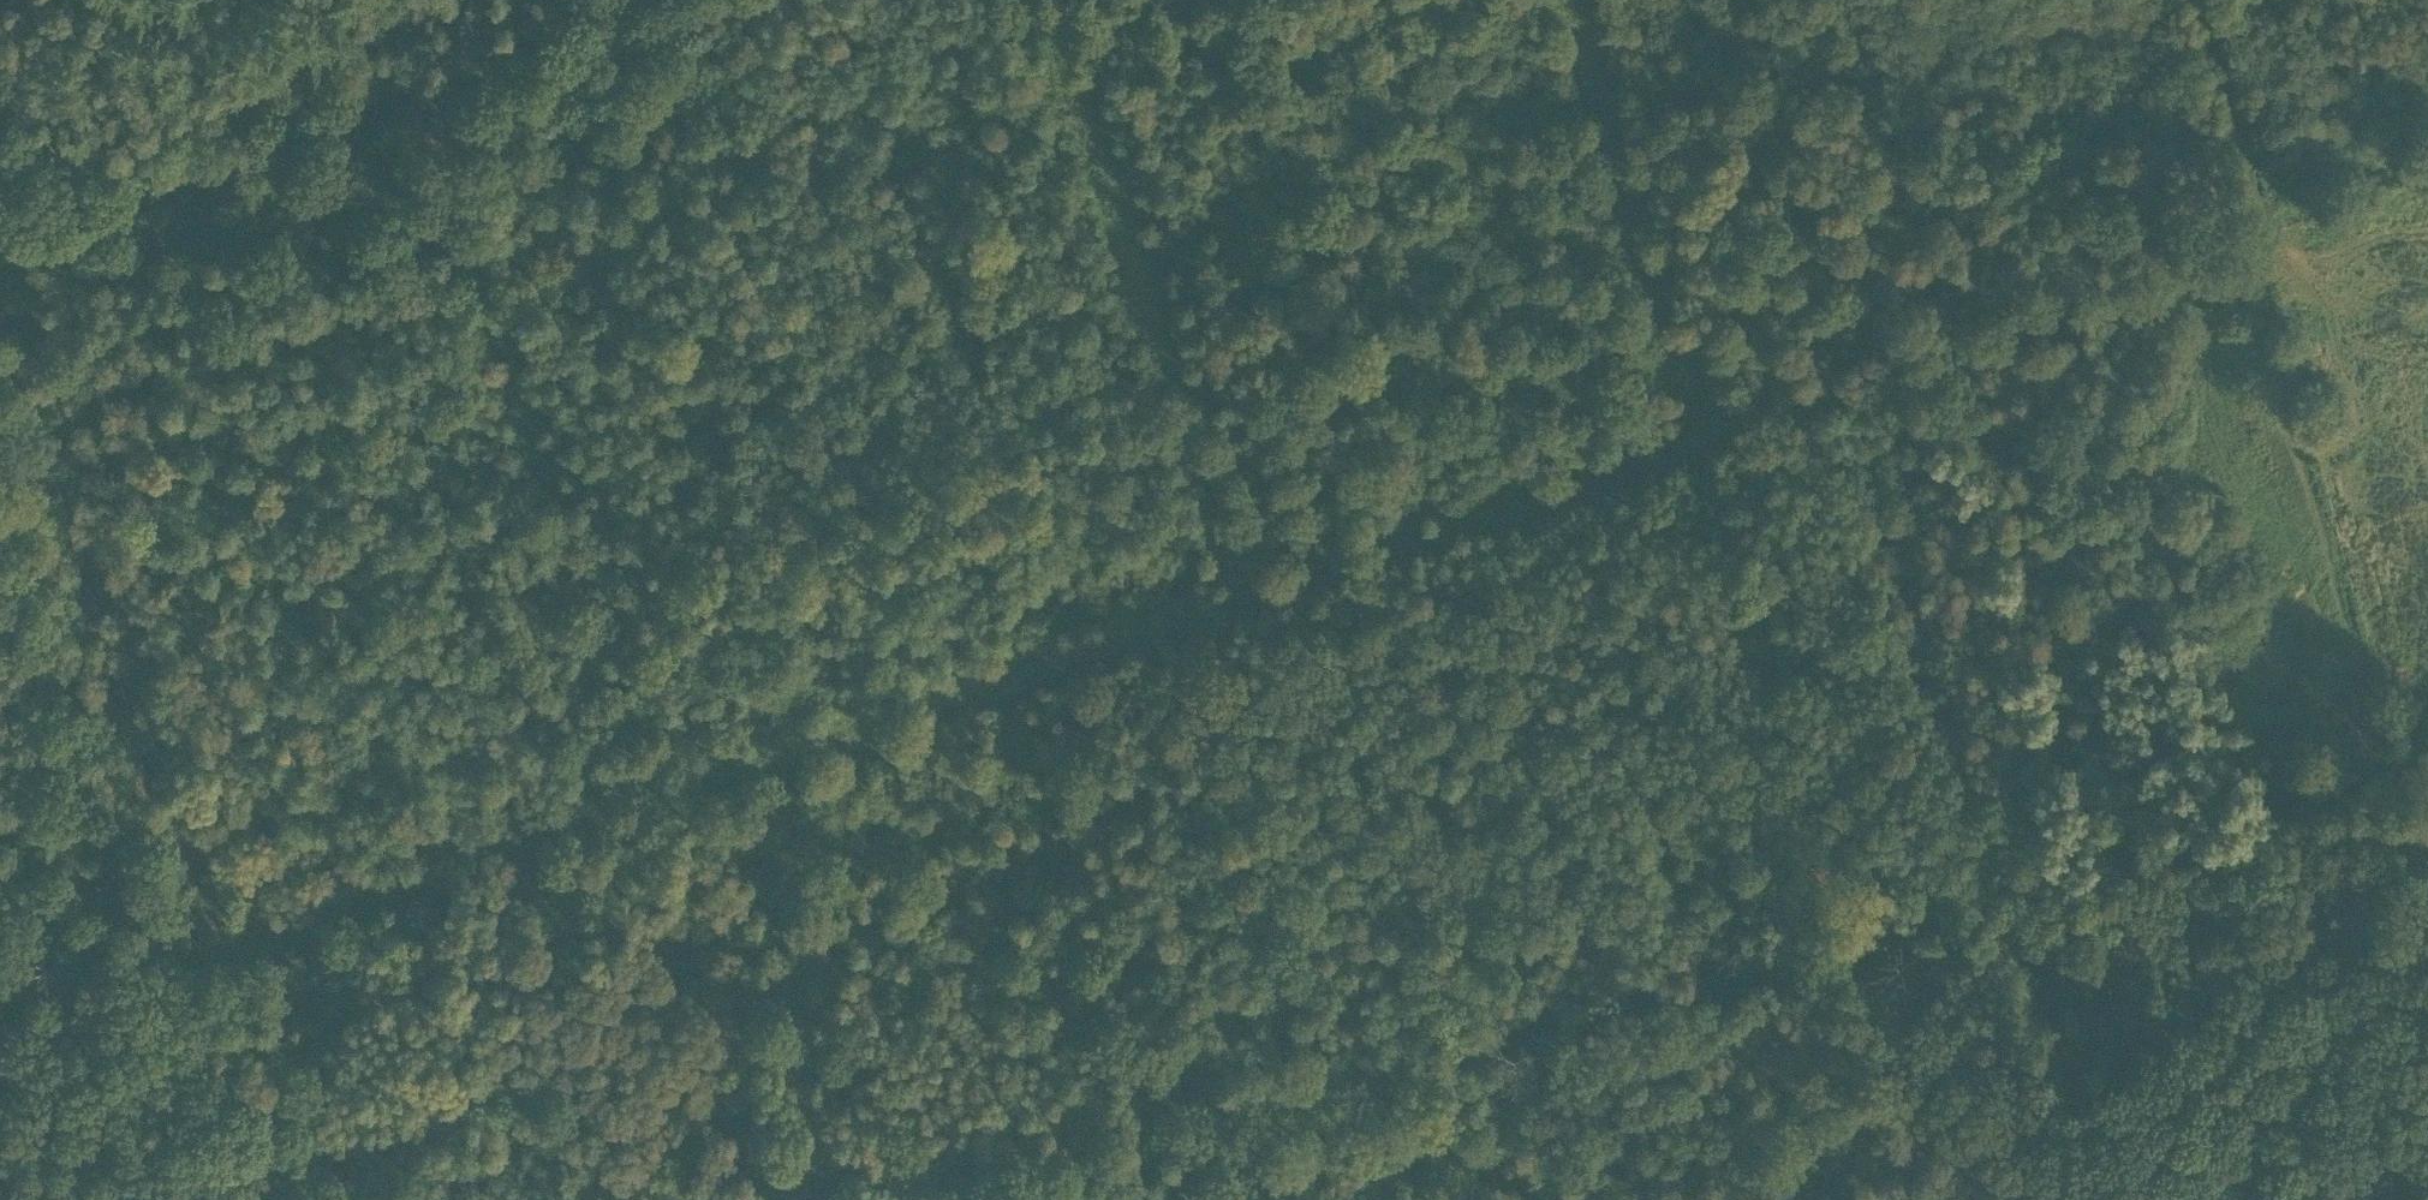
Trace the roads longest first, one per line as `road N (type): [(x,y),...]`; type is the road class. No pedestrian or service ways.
road 1 (track): [(571,0),(0,277)]

